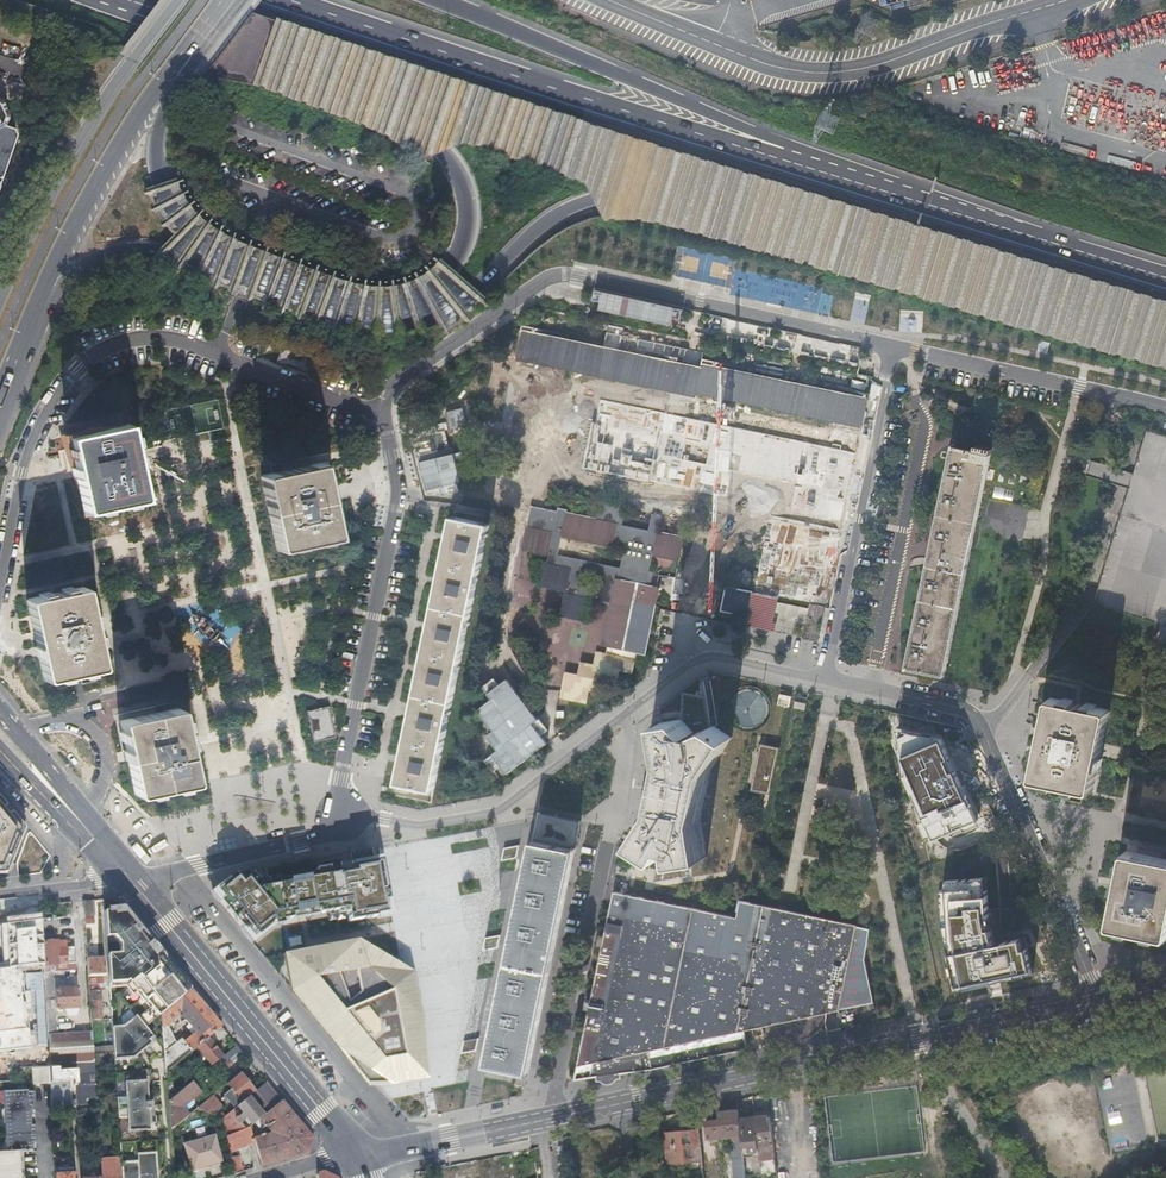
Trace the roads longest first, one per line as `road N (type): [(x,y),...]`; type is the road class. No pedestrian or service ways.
road 1 (motorway): [(0,416),(63,286),(109,255),(160,253),(351,319),(419,322),(473,296),(552,219),(599,203),(648,205),(1090,313)]
road 2 (motorway): [(134,0),(1090,313)]
road 3 (motorway): [(207,43),(373,106),(445,155),(466,224),(446,274),(417,298),(348,300),(235,260),(187,231),(160,187),(158,129),(207,43)]
road 4 (residential): [(381,414),(396,382),(548,278),(569,274),(893,345)]
road 5 (unclassified): [(575,0),(751,75),(806,86),(886,77),(1109,0)]
road 6 (residential): [(0,581),(23,472),(39,433),(80,366),(121,343),(179,340),(381,414)]
road 7 (motorway): [(779,160),(300,0)]
road 8 (residential): [(1102,1000),(623,1104)]
road 9 (secondary): [(0,393),(75,224),(219,0)]
road 10 (residential): [(550,1118),(633,708)]
road 11 (unclassified): [(1029,0),(881,54),(832,63),(782,59),(633,0)]
road 12 (residential): [(381,414),(397,506),(347,748),(342,815)]
road 13 (motorway): [(1165,278),(779,160)]
road 14 (motorway): [(779,160),(748,130),(436,0)]
road 15 (secondary): [(125,874),(349,1152)]
road 16 (secondary): [(176,0),(81,138),(0,295)]
road 17 (residential): [(893,345),(821,681)]
road 18 (residential): [(342,815),(420,825),(492,811),(633,708)]
road 19 (residential): [(984,731),(1102,1000)]
road 20 (residential): [(893,345),(1165,409)]
road 21 (residential): [(342,815),(300,842),(169,872),(125,874)]
road 22 (secondary): [(125,874),(122,853),(0,710)]
road 23 (residential): [(633,708),(707,657),(821,681)]
road 24 (residential): [(550,1118),(404,1150),(349,1152)]
road 25 (secondary): [(0,750),(125,874)]
road 26 (residential): [(821,681),(963,709),(984,731)]
road 27 (residential): [(984,731),(1086,606)]
road 28 (residential): [(0,894),(125,874)]

